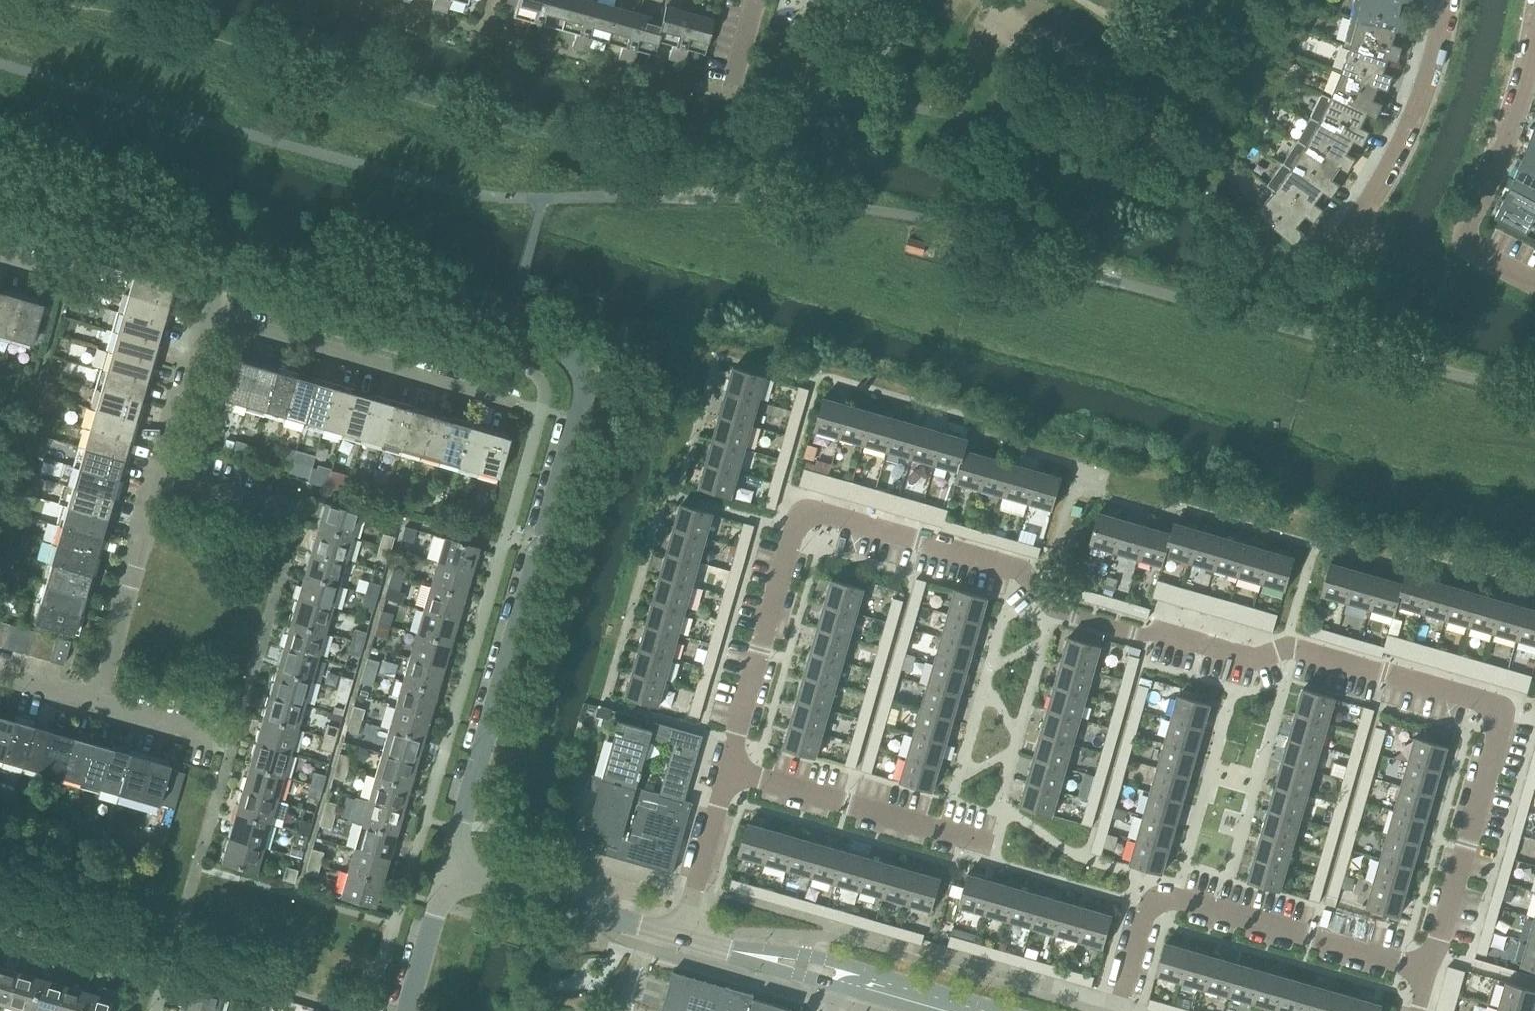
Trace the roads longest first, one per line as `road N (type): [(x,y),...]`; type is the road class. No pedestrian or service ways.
road 1 (residential): [(449,870),(585,376),(551,347),(228,252)]
road 2 (residential): [(1430,971),(1504,705),(1301,649),(1255,658),(1160,630),(1141,634),(1055,609),(1031,582)]
road 3 (residential): [(730,770),(806,511),(1017,567),(1031,582)]
road 4 (residential): [(1430,971),(1155,895),(1119,1010)]
road 5 (residential): [(98,703),(209,318)]
road 6 (residential): [(517,403),(209,318)]
road 7 (residential): [(1534,280),(1462,237),(1491,184),(1534,61)]
road 8 (residential): [(993,845),(730,770)]
road 9 (residential): [(1359,250),(1355,231),(1404,144),(1445,0)]
road 10 (residential): [(449,870),(681,937)]
road 11 (residential): [(228,252),(0,184)]
road 12 (residential): [(865,971),(681,937)]
road 13 (residential): [(681,937),(730,770)]
road 14 (unclassified): [(681,937),(840,988)]
road 15 (residential): [(408,1010),(449,870)]
road 16 (residential): [(1005,1010),(865,971)]
road 17 (residential): [(236,739),(98,703)]

